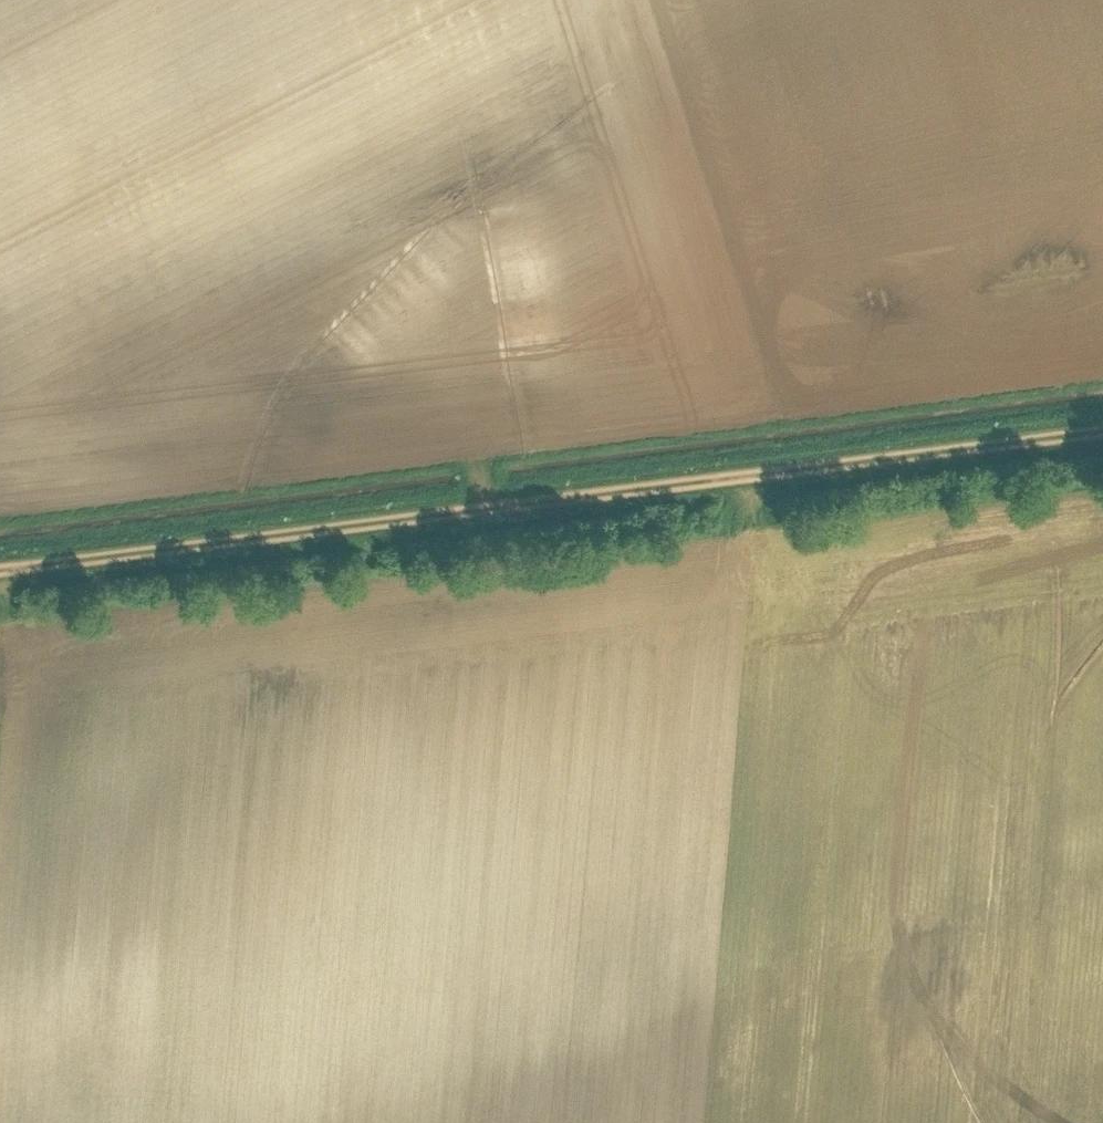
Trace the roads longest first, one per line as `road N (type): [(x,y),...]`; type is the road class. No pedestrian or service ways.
road 1 (unclassified): [(0,562),(1102,428)]

